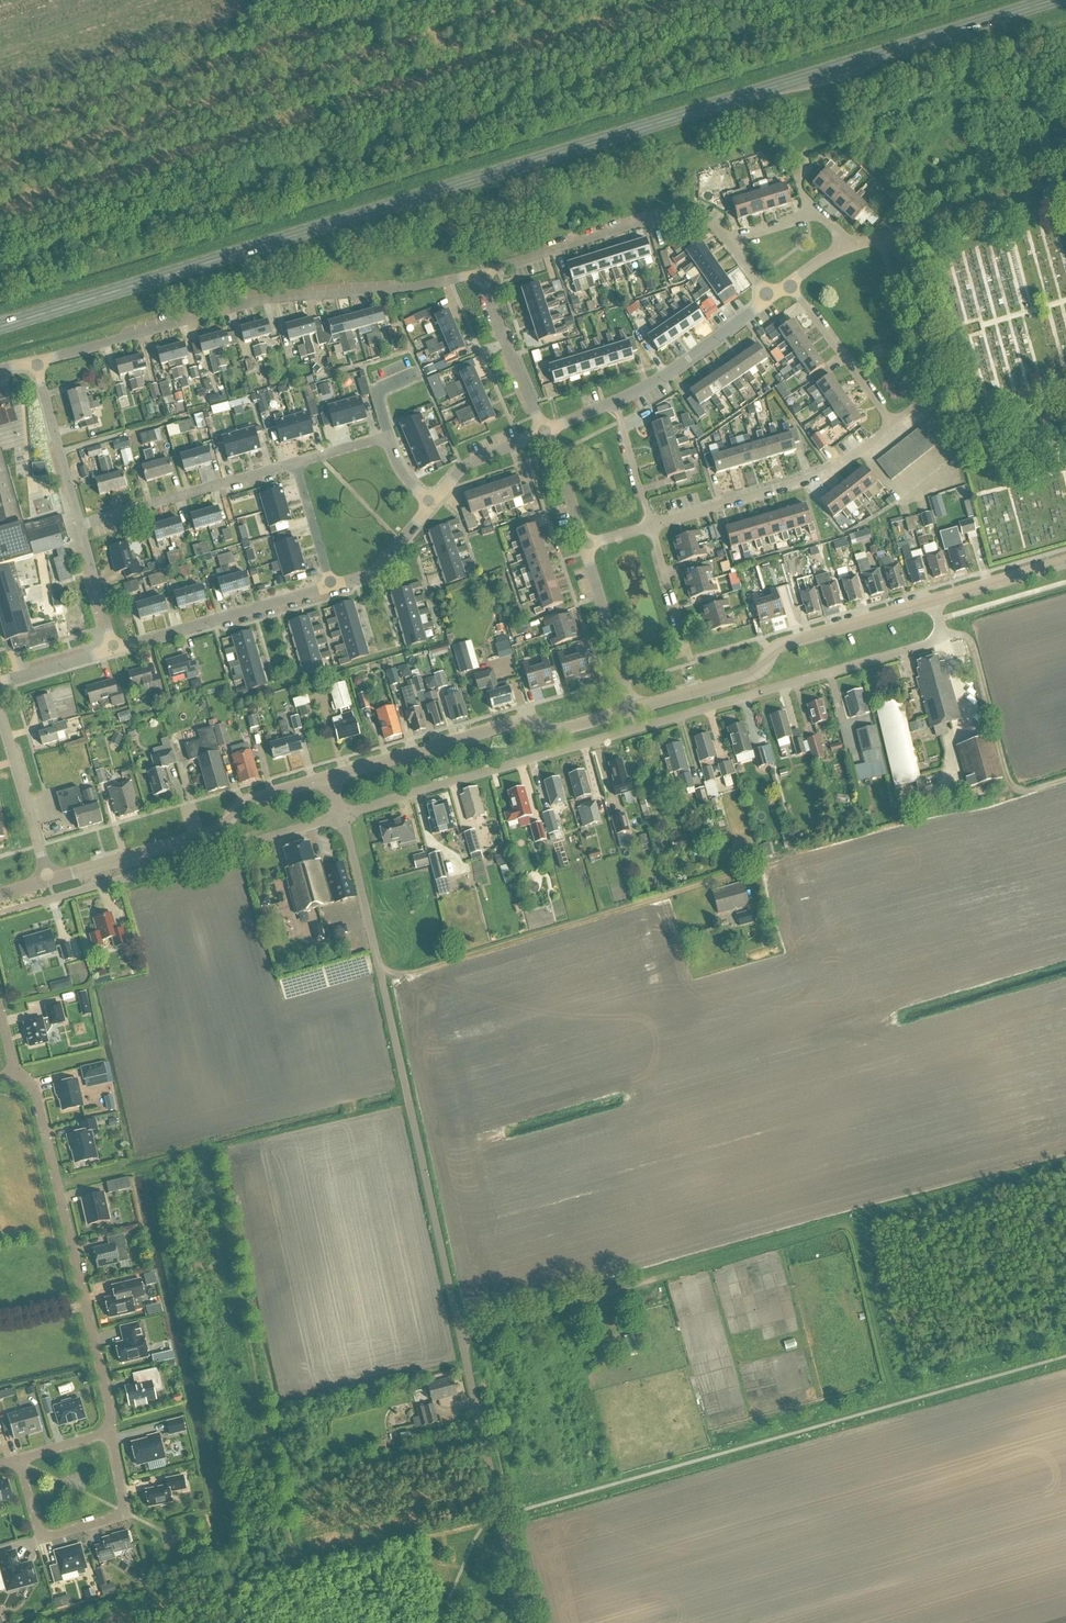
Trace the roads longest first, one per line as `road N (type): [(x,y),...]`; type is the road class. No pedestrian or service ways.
road 1 (primary): [(0,327),(1055,0)]
road 2 (track): [(0,271),(877,0)]
road 3 (unclassified): [(524,1622),(341,817)]
road 4 (residential): [(932,601),(939,632),(919,646),(341,817)]
road 5 (residential): [(36,364),(246,304),(483,274)]
road 6 (track): [(379,968),(412,972),(744,874)]
road 7 (residential): [(16,1077),(34,1096),(110,1410),(107,1439)]
road 8 (residential): [(341,817),(25,908)]
road 9 (tertiary): [(632,709),(754,675),(784,645),(932,601)]
road 10 (tertiary): [(328,777),(495,727),(554,730),(632,709)]
road 11 (tertiary): [(49,881),(204,837),(246,801),(328,777)]
road 12 (residential): [(483,274),(683,212),(707,221),(731,247)]
road 13 (residential): [(651,527),(832,470),(894,424)]
road 14 (residential): [(107,1439),(125,1515),(39,1539),(19,1460)]
road 15 (track): [(939,632),(970,644),(1011,786),(1026,792),(1065,780)]
road 16 (residential): [(113,651),(332,586)]
road 17 (residential): [(81,526),(296,465)]
road 18 (unclassified): [(894,424),(911,410),(918,389),(879,240)]
road 19 (residential): [(879,240),(1065,183)]
road 20 (residential): [(615,403),(769,299)]
road 21 (residential): [(49,881),(0,712)]
road 22 (residential): [(894,424),(789,284)]
road 23 (residential): [(296,465),(388,438),(429,504)]
road 24 (residential): [(545,433),(483,274)]
road 25 (residential): [(632,709),(585,547)]
road 26 (residential): [(81,526),(36,364)]
road 27 (tertiary): [(932,601),(1065,562)]
road 28 (residential): [(429,504),(470,465),(545,433)]
road 29 (residential): [(689,657),(651,527)]
road 30 (residential): [(332,586),(377,568),(429,504)]
road 31 (residential): [(651,527),(615,403)]
road 32 (residential): [(113,651),(81,526)]
road 33 (residential): [(332,586),(296,465)]
road 34 (residential): [(585,547),(545,433)]

